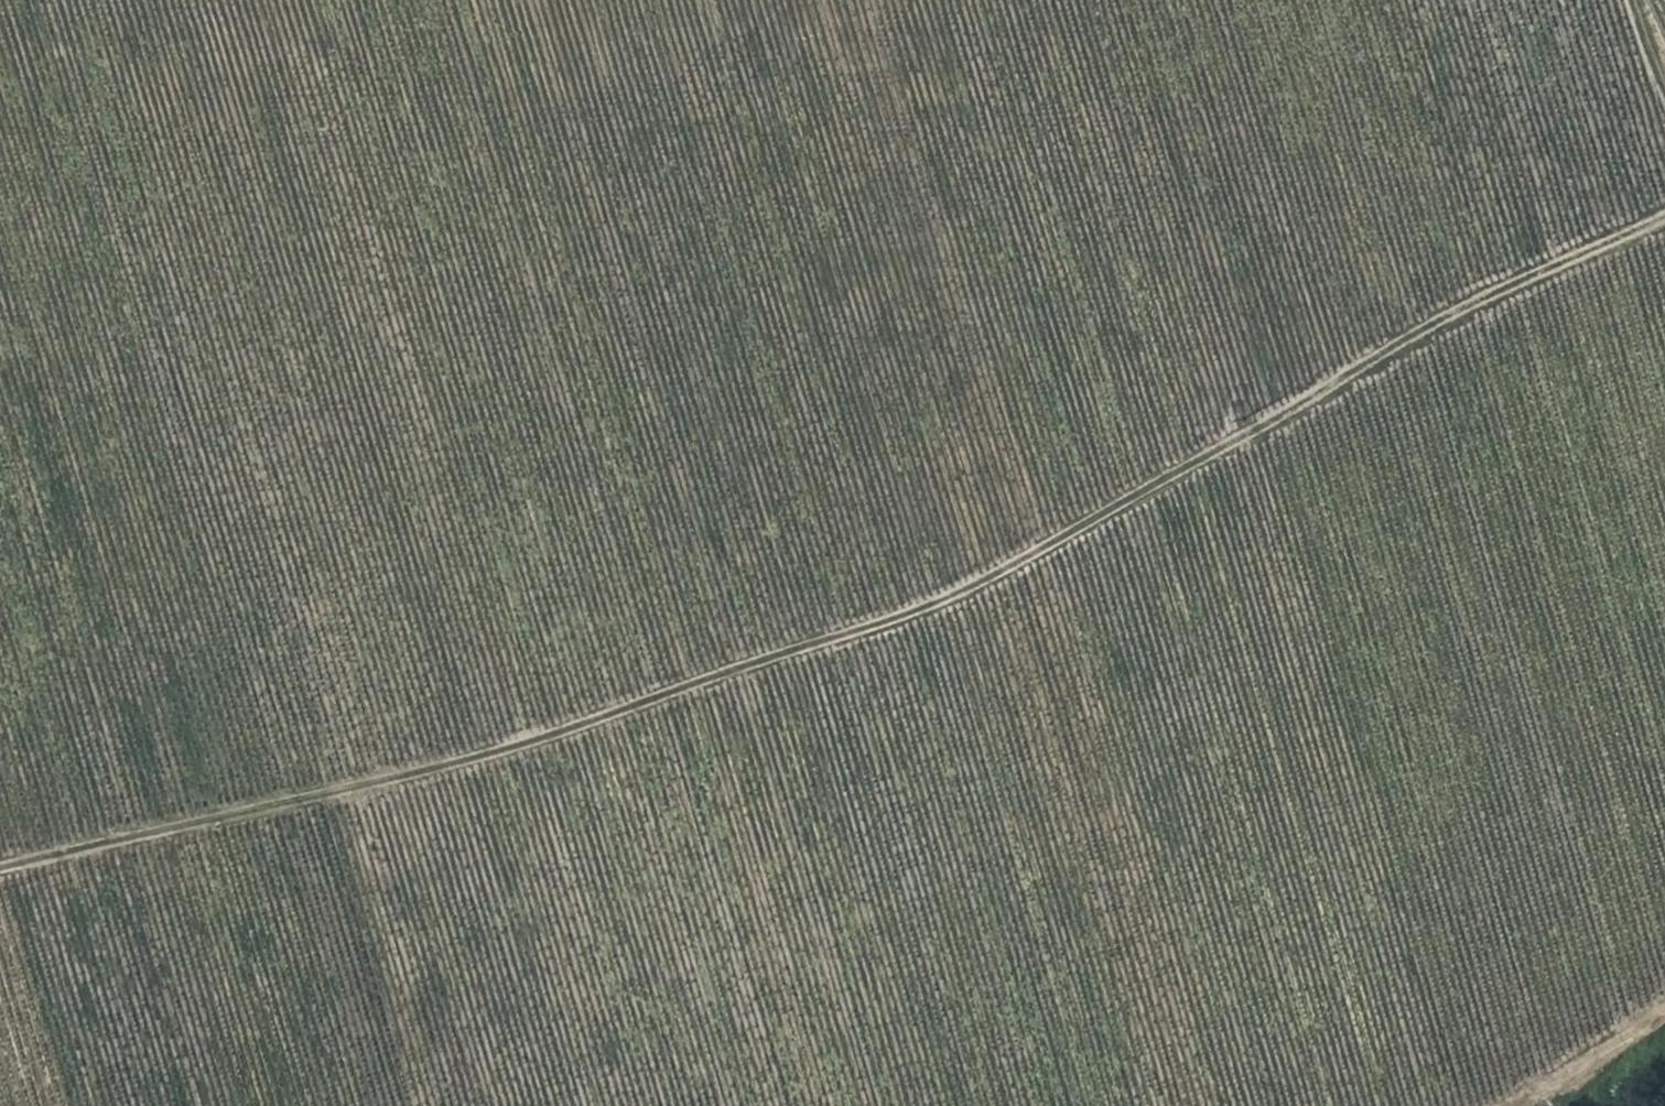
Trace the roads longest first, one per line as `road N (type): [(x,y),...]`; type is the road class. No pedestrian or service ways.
road 1 (track): [(1664,216),(915,617),(0,868)]
road 2 (track): [(1473,1105),(1664,987)]

